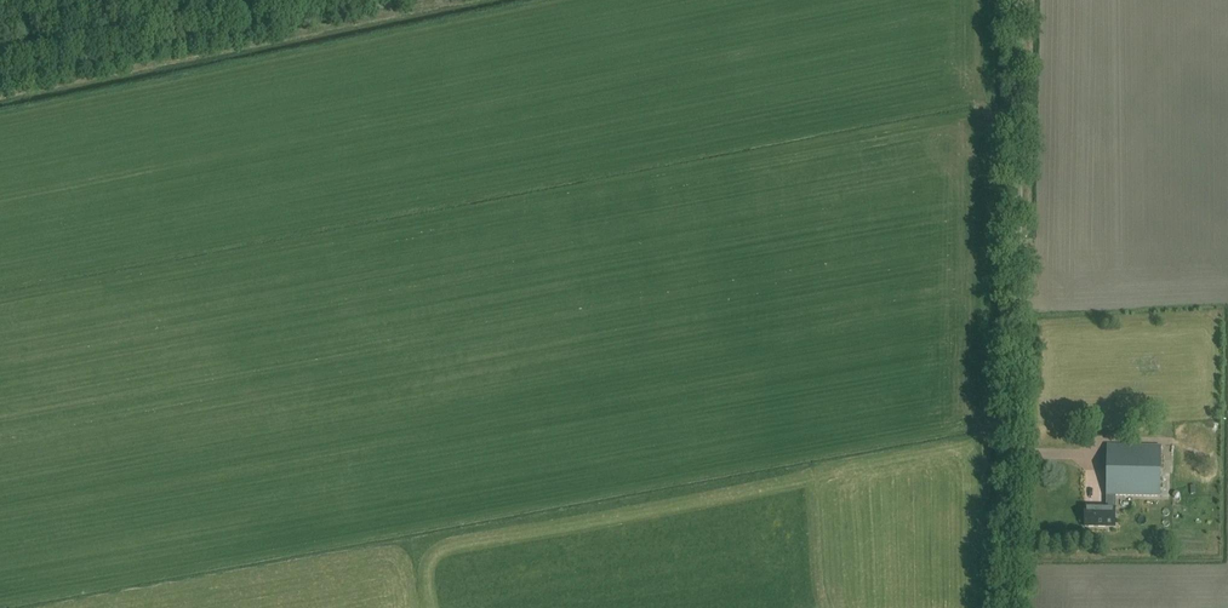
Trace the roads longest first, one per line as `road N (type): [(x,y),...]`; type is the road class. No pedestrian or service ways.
road 1 (unclassified): [(1009,607),(1018,0)]
road 2 (tertiary): [(0,77),(375,0)]

